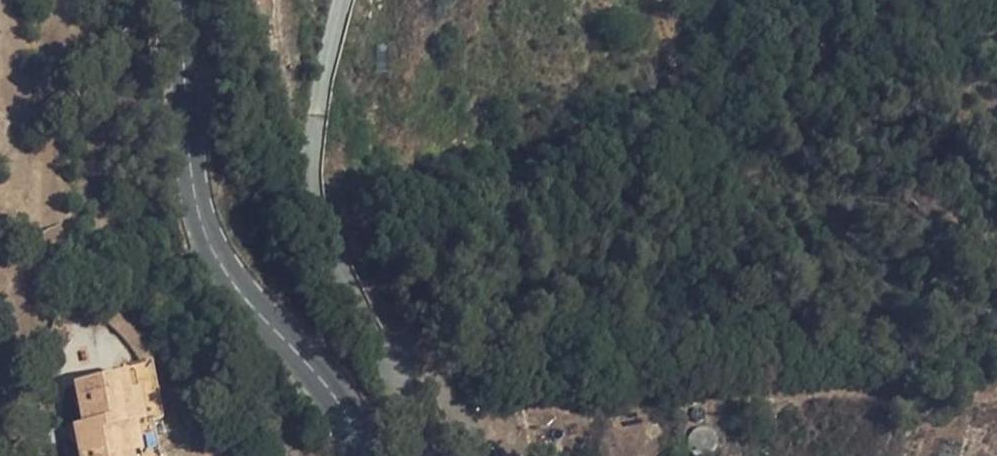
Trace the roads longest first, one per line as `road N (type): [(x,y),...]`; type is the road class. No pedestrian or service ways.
road 1 (secondary): [(180,0),(194,189),(207,233),(241,291),(342,403),(367,455)]

